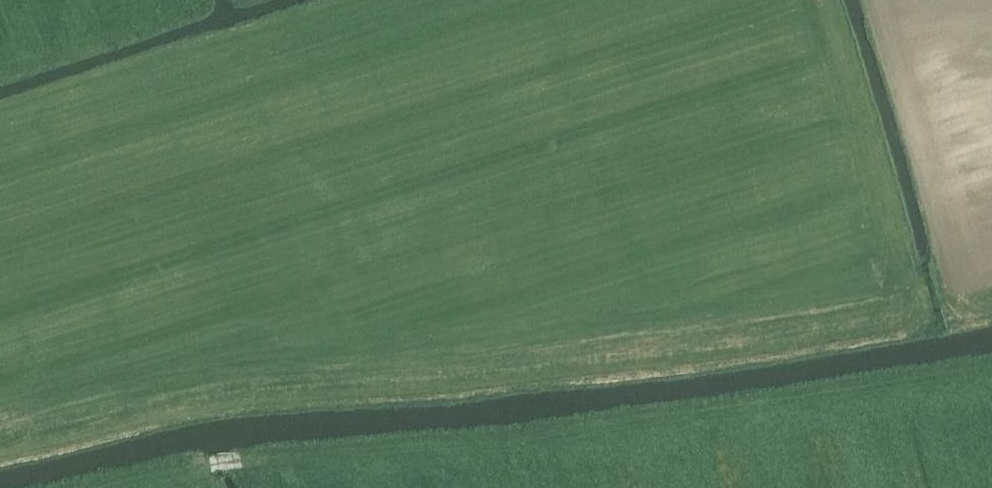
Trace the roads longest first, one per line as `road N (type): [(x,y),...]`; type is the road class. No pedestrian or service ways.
road 1 (track): [(0,435),(258,384),(942,309),(991,273)]
road 2 (track): [(119,487),(273,456),(499,444),(707,409),(815,401),(991,364)]
road 3 (track): [(903,0),(975,291)]

